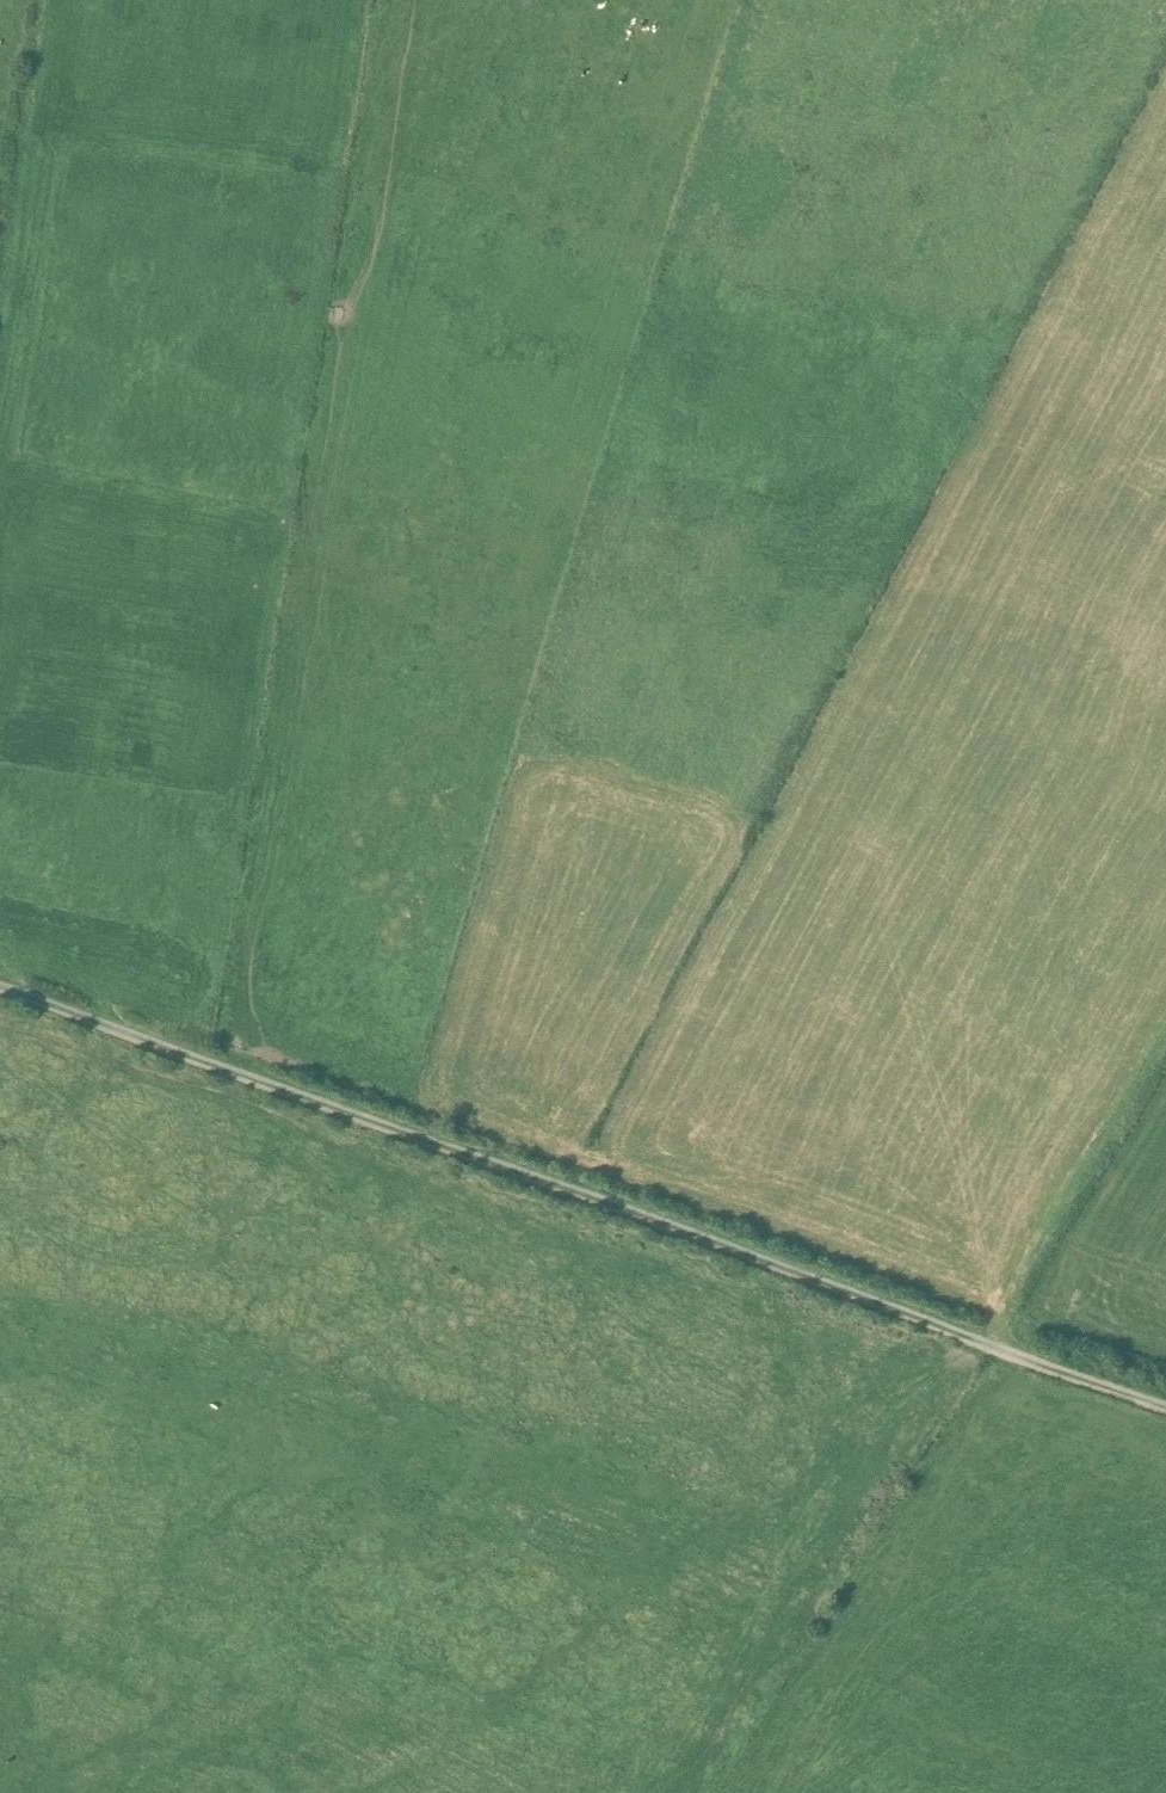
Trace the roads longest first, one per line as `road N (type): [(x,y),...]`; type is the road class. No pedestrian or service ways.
road 1 (track): [(0,992),(1165,1408)]

